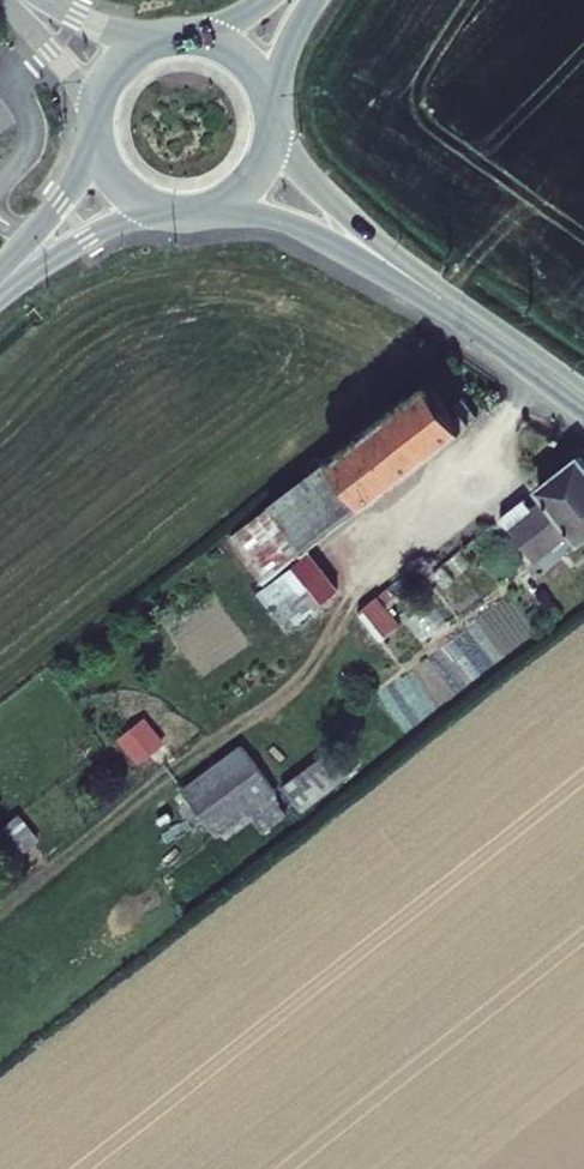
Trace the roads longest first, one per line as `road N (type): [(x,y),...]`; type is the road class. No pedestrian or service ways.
road 1 (track): [(0,915),(194,754),(289,695),(318,664),(390,535),(557,380)]
road 2 (tertiary): [(204,212),(277,223),(442,299)]
road 3 (tertiary): [(442,299),(328,201),(274,120)]
road 4 (tertiary): [(0,292),(99,232),(183,214)]
road 5 (residential): [(39,35),(0,70),(30,138),(0,185)]
road 6 (tertiary): [(442,299),(583,399)]
road 7 (tertiary): [(97,133),(124,190),(183,214)]
road 8 (tertiary): [(97,133),(30,240)]
road 9 (residential): [(160,42),(42,0)]
road 10 (tertiary): [(204,212),(253,184),(269,154),(274,120)]
road 11 (tertiary): [(272,109),(260,78),(236,53),(182,38)]

